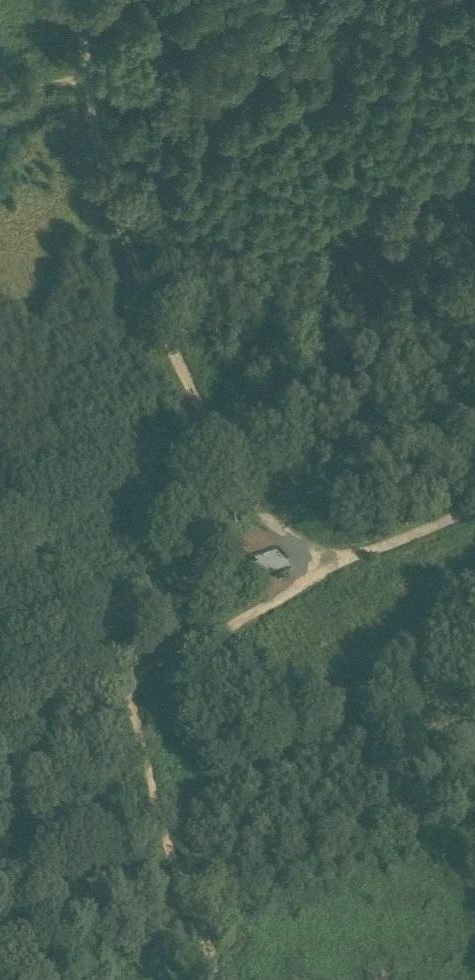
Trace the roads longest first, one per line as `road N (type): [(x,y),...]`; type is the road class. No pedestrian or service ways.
road 1 (track): [(335,568),(263,514),(101,177),(80,0)]
road 2 (track): [(125,678),(169,841),(208,906),(212,979)]
road 3 (track): [(0,518),(263,514)]
road 4 (track): [(335,568),(125,678)]
road 5 (track): [(474,507),(335,568)]
road 6 (track): [(0,686),(125,678)]

